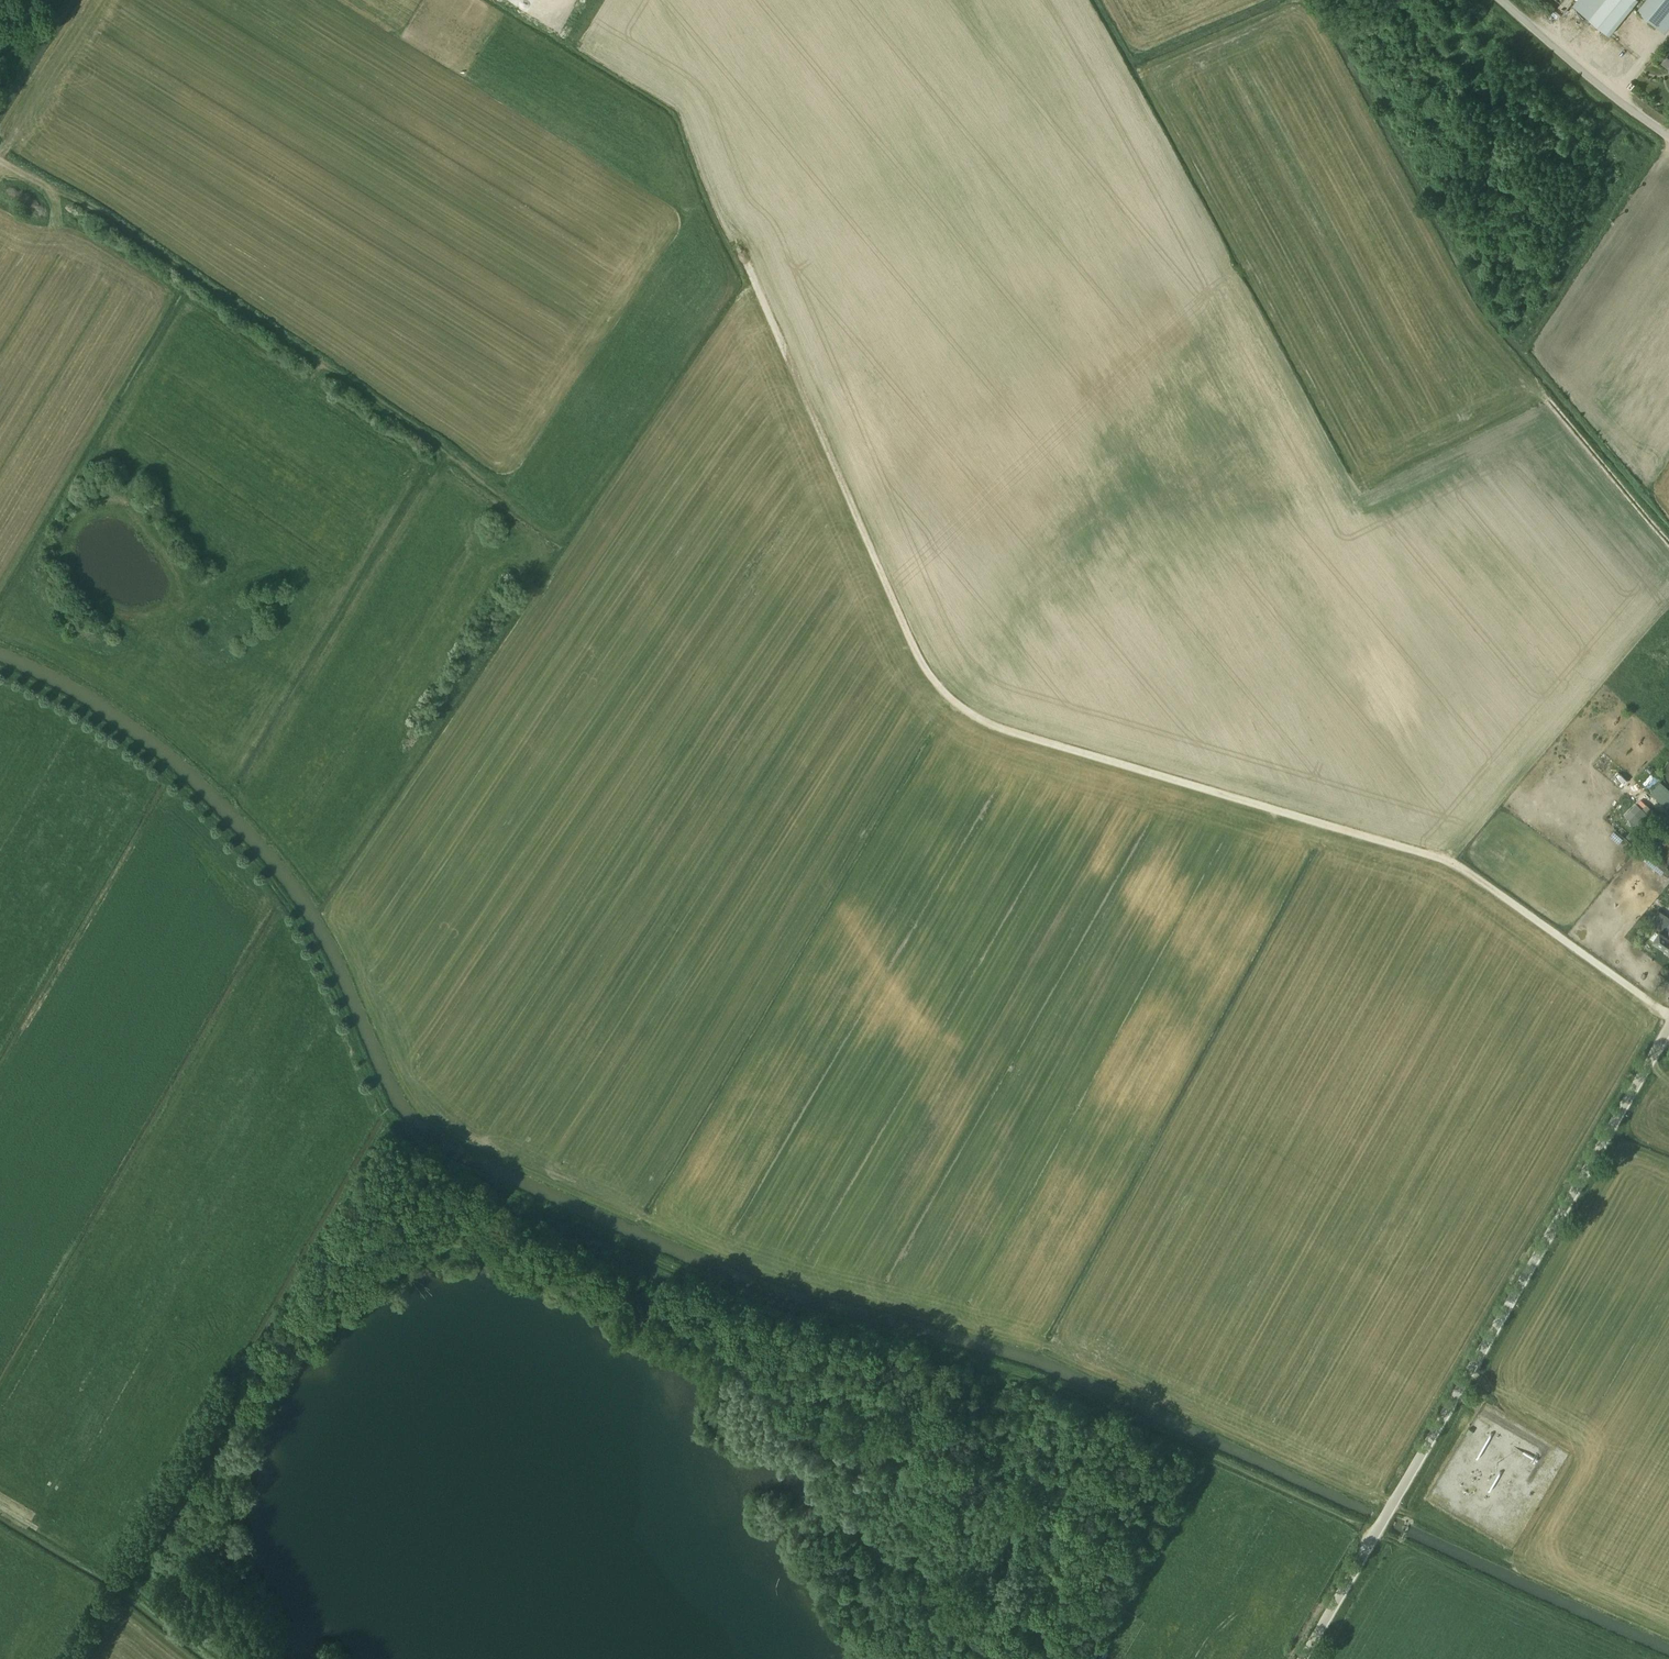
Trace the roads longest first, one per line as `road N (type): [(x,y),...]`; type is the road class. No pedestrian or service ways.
road 1 (unclassified): [(1304,1658),(1668,1023)]
road 2 (unclassified): [(1668,136),(1499,0)]

